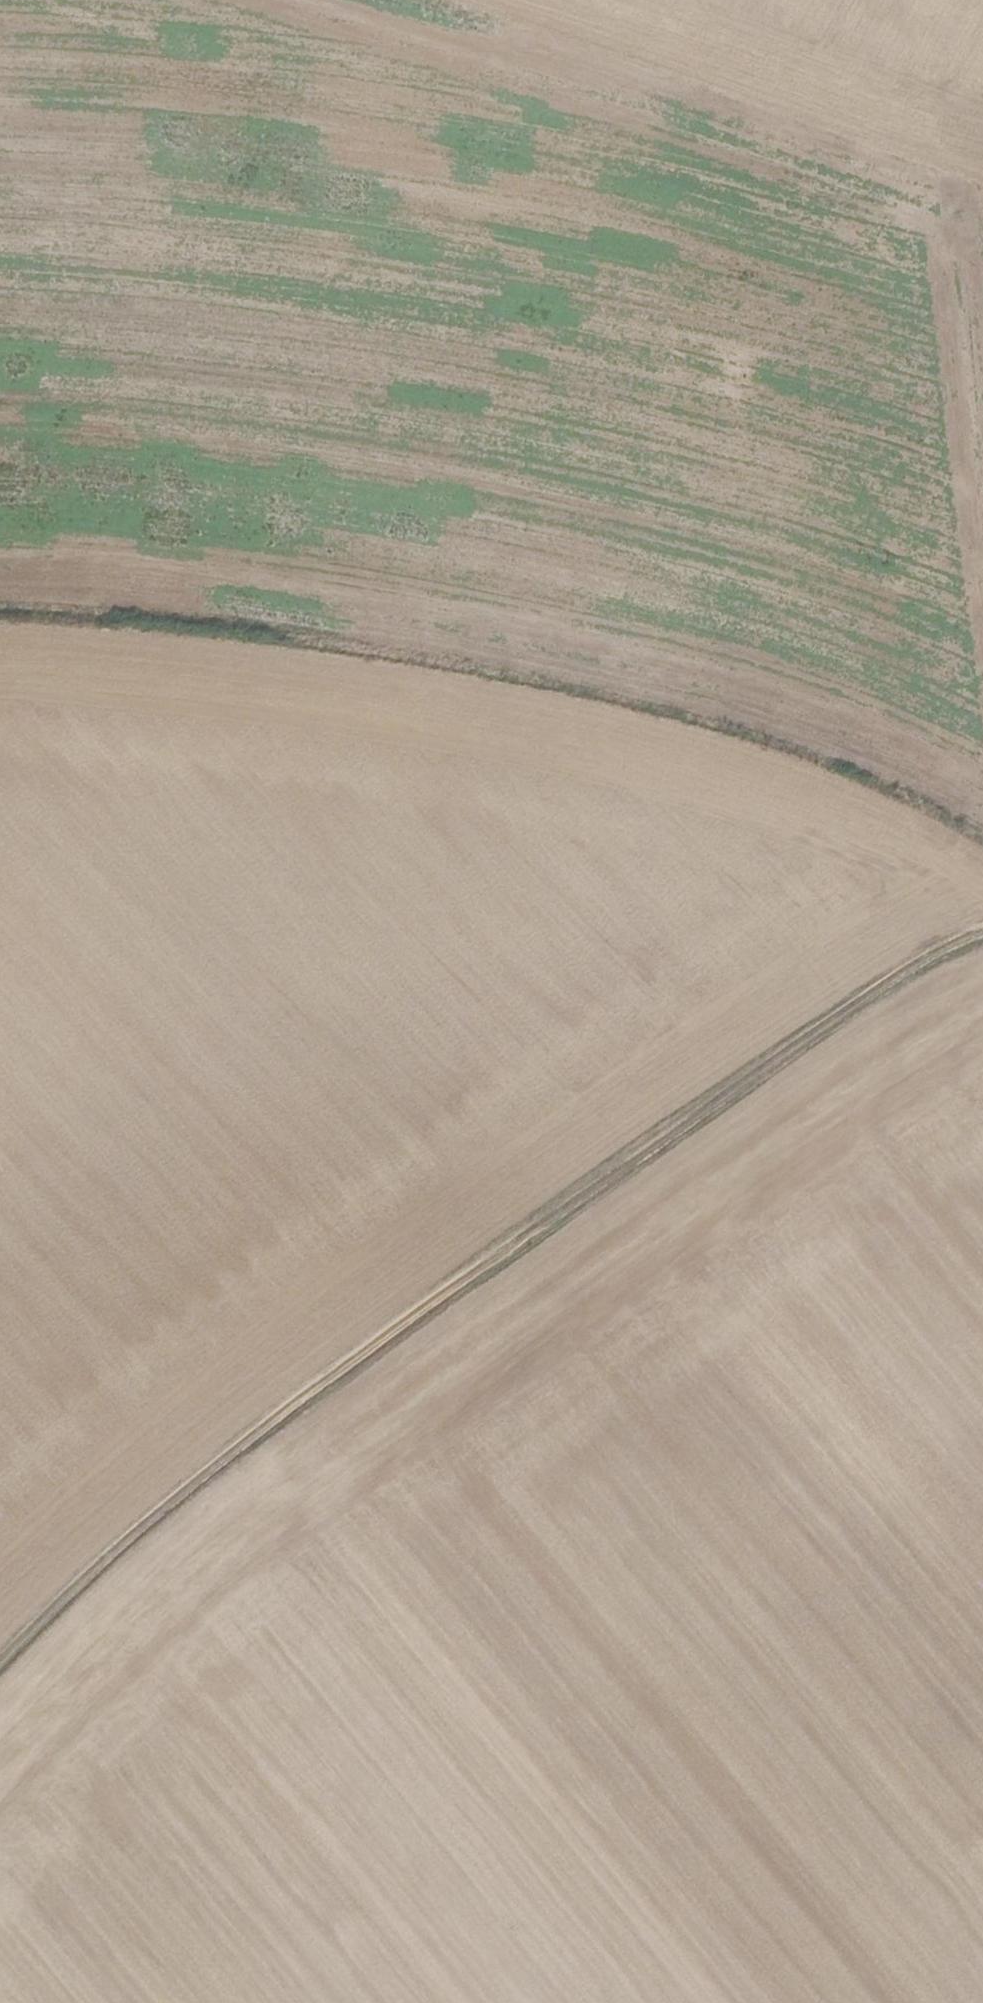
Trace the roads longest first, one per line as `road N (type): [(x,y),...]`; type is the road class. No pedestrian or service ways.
road 1 (track): [(0,1665),(109,1552),(372,1343),(621,1162),(982,927)]

